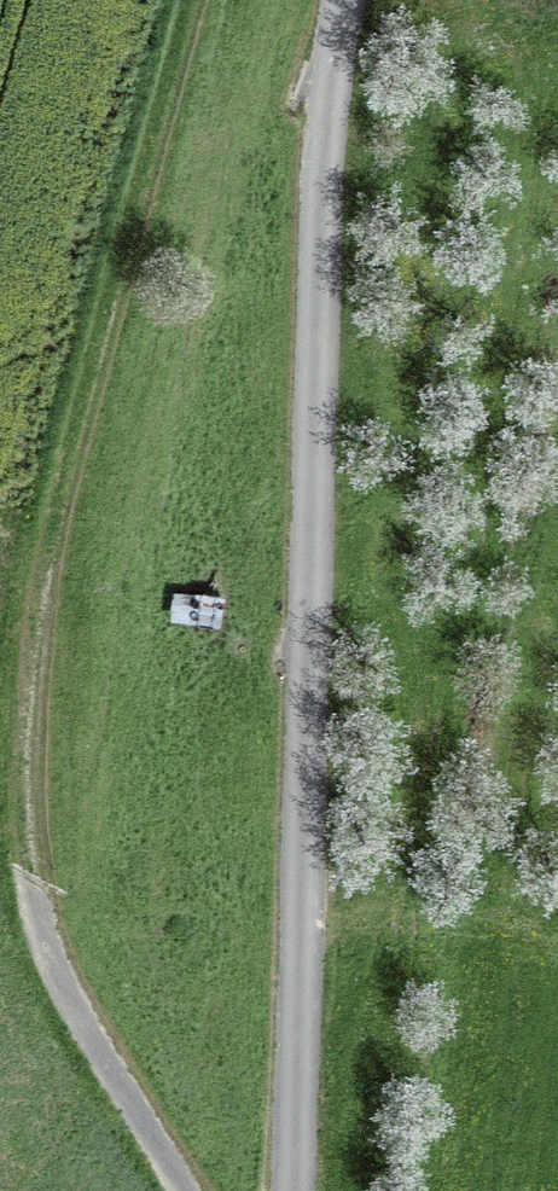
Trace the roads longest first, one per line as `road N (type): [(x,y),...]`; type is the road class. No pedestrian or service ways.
road 1 (track): [(183,0),(18,784),(50,968),(181,1190)]
road 2 (unclassified): [(300,1190),(331,83),(349,0)]

